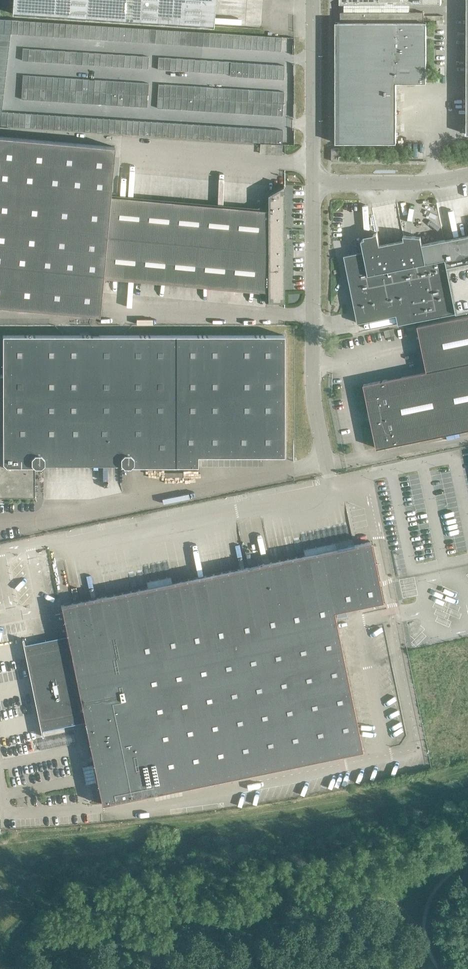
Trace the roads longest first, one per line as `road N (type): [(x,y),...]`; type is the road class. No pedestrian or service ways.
road 1 (unclassified): [(327,471),(314,382),(313,183)]
road 2 (unclassified): [(313,183),(311,0)]
road 3 (unclassified): [(313,183),(467,177)]

